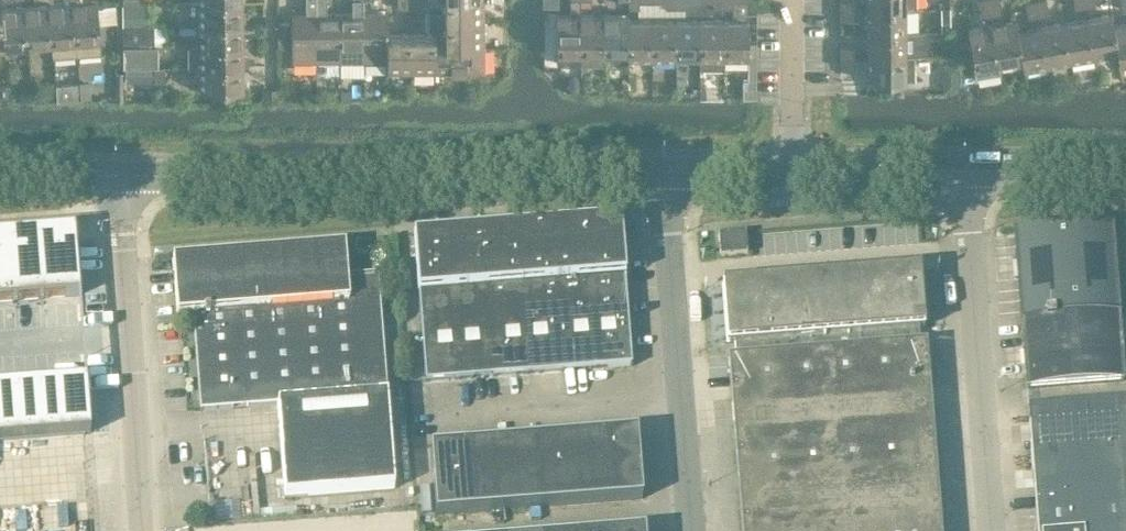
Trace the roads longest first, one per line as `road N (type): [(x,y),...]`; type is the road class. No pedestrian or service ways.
road 1 (residential): [(115,174),(664,172)]
road 2 (unclassified): [(692,530),(664,172)]
road 3 (unclassified): [(115,174),(145,530)]
road 4 (unclassified): [(991,530),(964,176)]
road 5 (residential): [(792,173),(788,0)]
road 6 (residential): [(792,173),(964,176)]
road 7 (residential): [(964,176),(1125,175)]
road 8 (residential): [(664,172),(792,173)]

